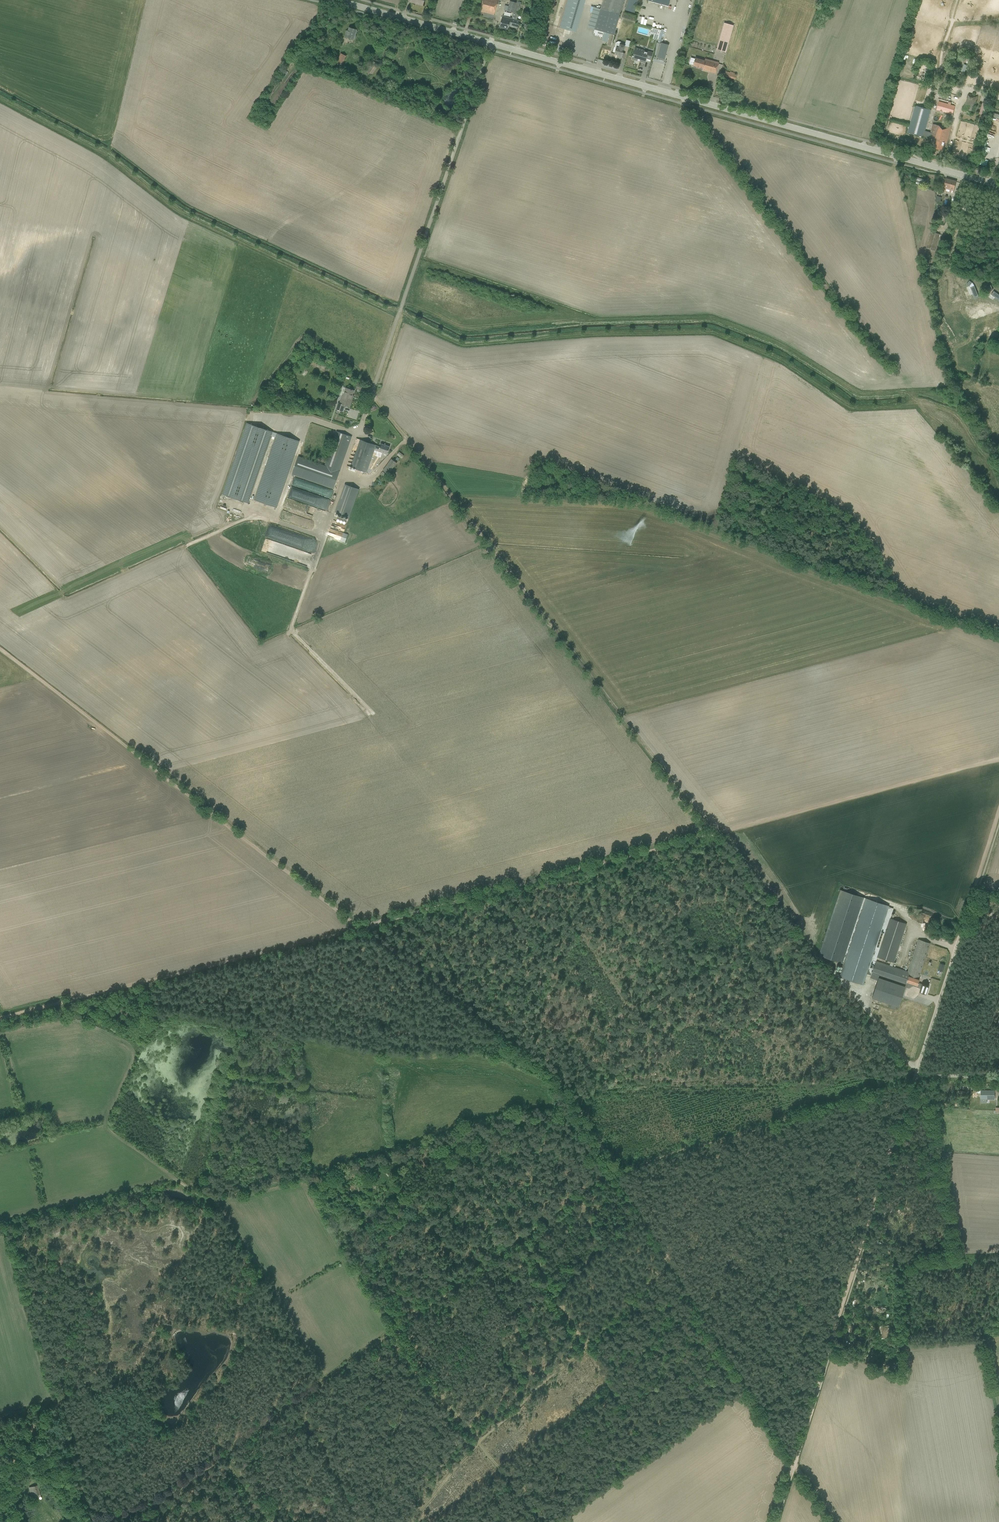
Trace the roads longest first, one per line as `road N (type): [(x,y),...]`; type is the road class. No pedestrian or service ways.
road 1 (track): [(365,926),(998,758)]
road 2 (track): [(372,395),(710,835)]
road 3 (secondary): [(998,185),(490,43)]
road 4 (track): [(520,1238),(154,1501),(81,1521)]
road 5 (track): [(616,1169),(520,1238),(586,1347),(478,1443),(408,1521)]
road 6 (track): [(774,1521),(914,1081)]
road 7 (track): [(365,926),(0,649)]
road 8 (unclassified): [(363,422),(490,43)]
road 9 (track): [(0,1019),(365,926)]
road 10 (track): [(914,1081),(616,1169)]
road 11 (track): [(6,1234),(91,1518)]
road 12 (track): [(546,1521),(388,1335)]
road 13 (track): [(652,1444),(586,1347),(671,1261)]
road 14 (track): [(233,1342),(252,1338),(363,1521)]
road 15 (secondary): [(490,43),(336,0)]
road 16 (track): [(745,1392),(832,1521)]
road 17 (unclassified): [(916,1076),(959,937)]
road 18 (track): [(959,937),(998,809)]

